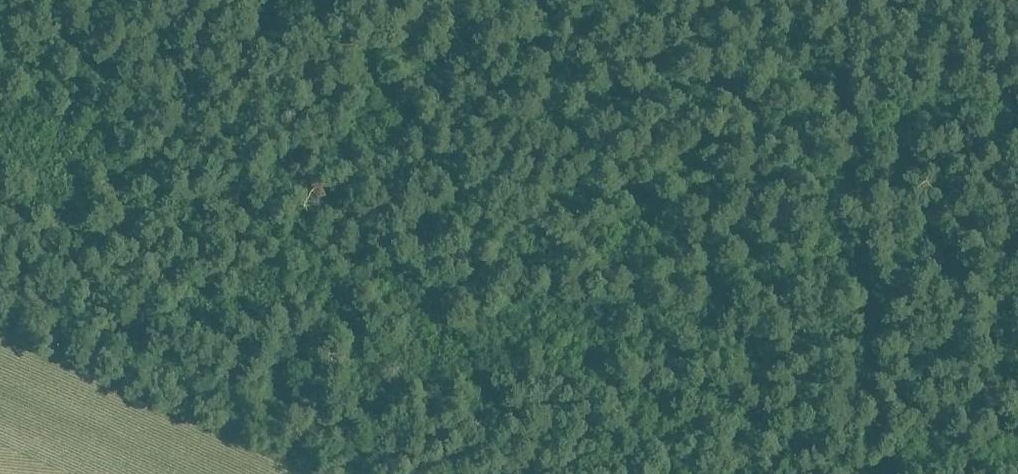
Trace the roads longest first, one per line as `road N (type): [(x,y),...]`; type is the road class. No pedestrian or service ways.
road 1 (track): [(0,280),(441,473)]

